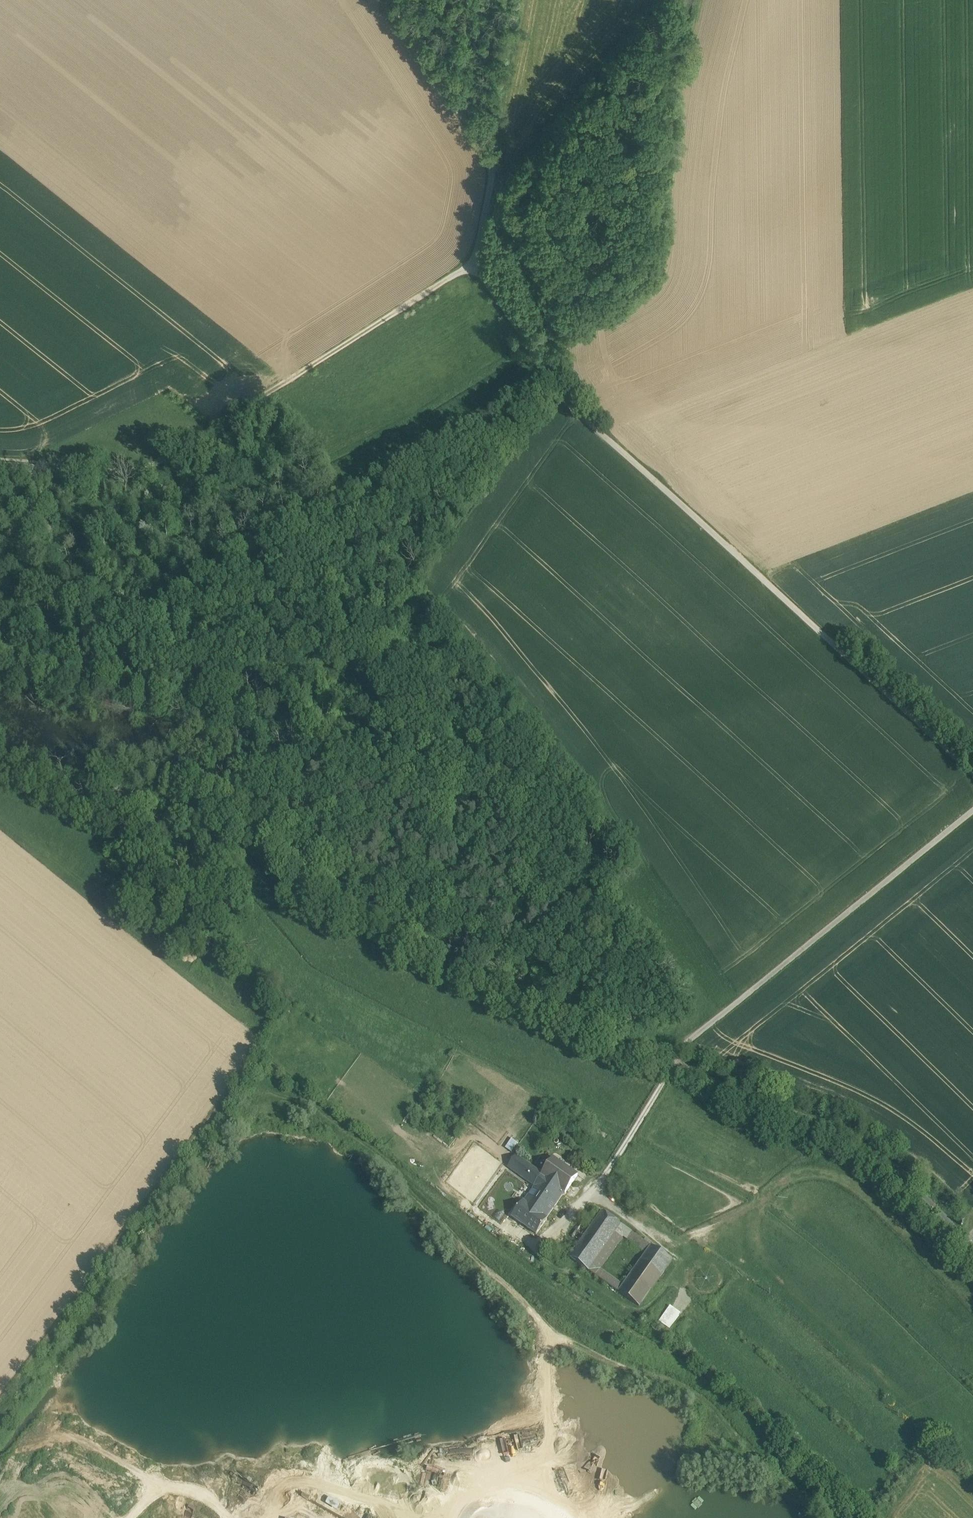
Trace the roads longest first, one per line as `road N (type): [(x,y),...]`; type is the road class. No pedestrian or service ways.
road 1 (track): [(392,0),(489,150),(497,182),(480,260),(146,467),(102,474),(0,465)]
road 2 (track): [(480,260),(492,291),(585,423),(972,777)]
road 3 (track): [(972,811),(670,1057)]
road 4 (track): [(972,1250),(847,1134),(675,1067),(670,1057)]
road 5 (track): [(675,1067),(588,1200)]

